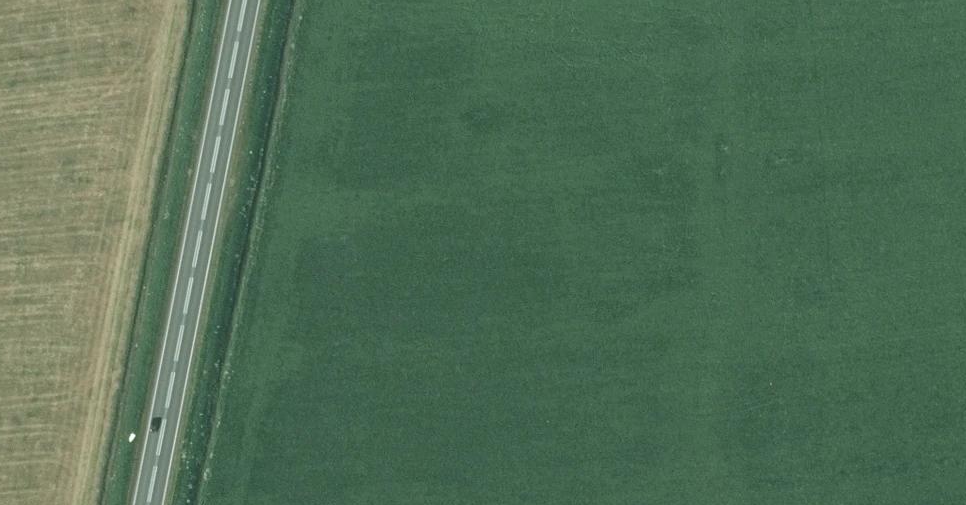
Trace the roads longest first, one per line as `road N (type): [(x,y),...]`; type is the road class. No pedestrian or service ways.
road 1 (trunk): [(149,504),(247,0)]

